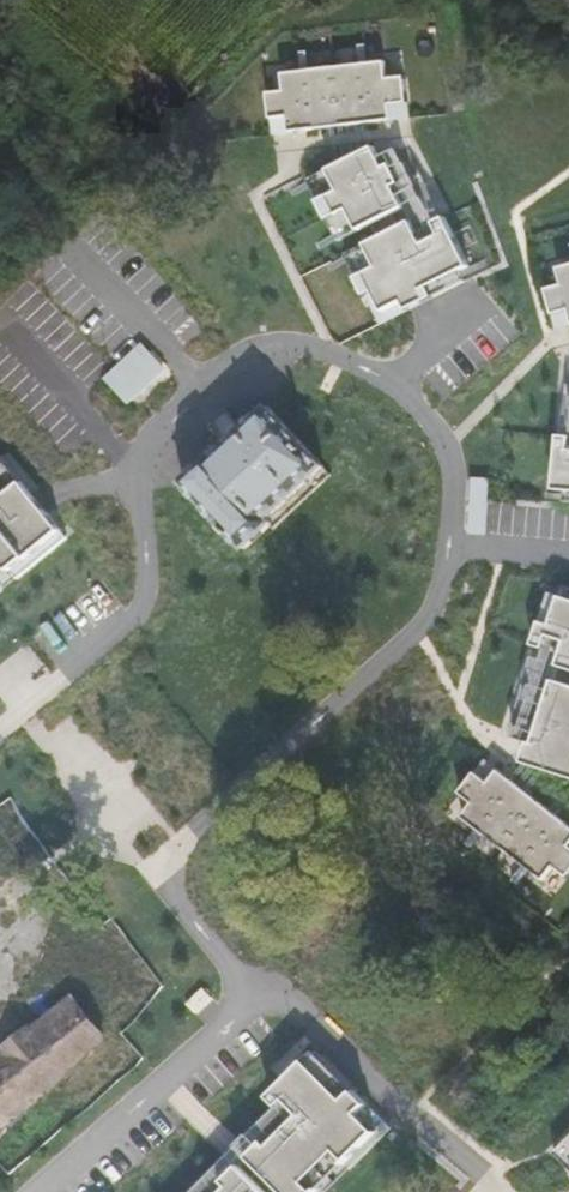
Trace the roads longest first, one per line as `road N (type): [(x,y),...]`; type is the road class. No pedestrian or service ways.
road 1 (residential): [(262,1003),(146,864),(427,631),(456,545),(447,443),(400,382),(330,349),(264,348),(234,356),(199,382),(142,448),(137,483)]
road 2 (residential): [(137,483),(150,546),(146,606),(0,728)]
road 3 (residential): [(503,1191),(296,1006),(262,1003)]
road 4 (residential): [(54,1191),(262,1003)]

